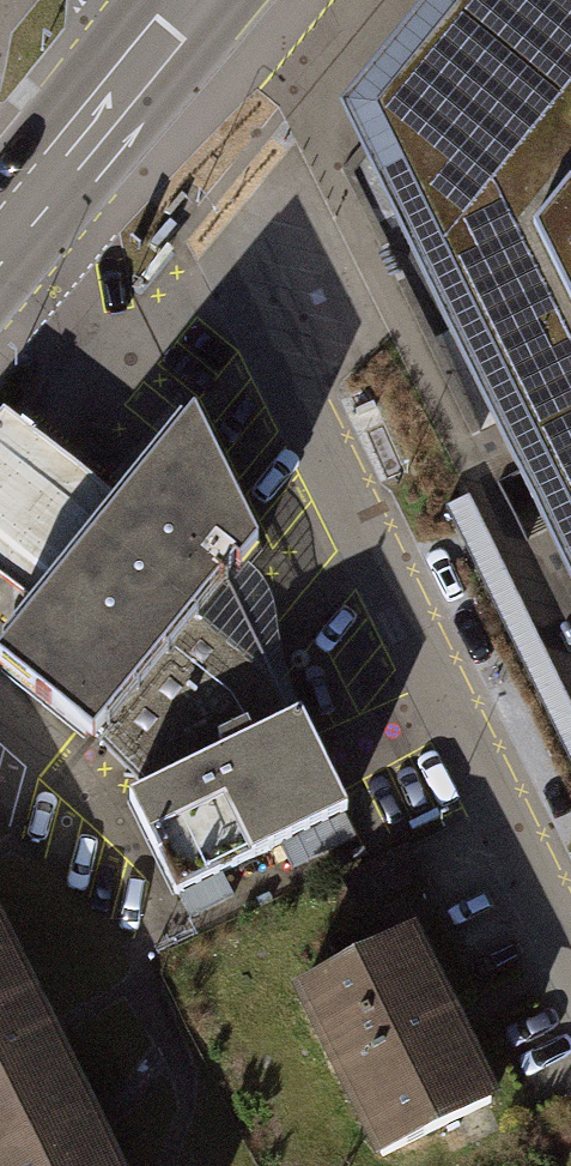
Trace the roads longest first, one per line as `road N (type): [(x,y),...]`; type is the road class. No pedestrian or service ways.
road 1 (unclassified): [(225,243),(570,943)]
road 2 (primary): [(0,236),(191,6)]

